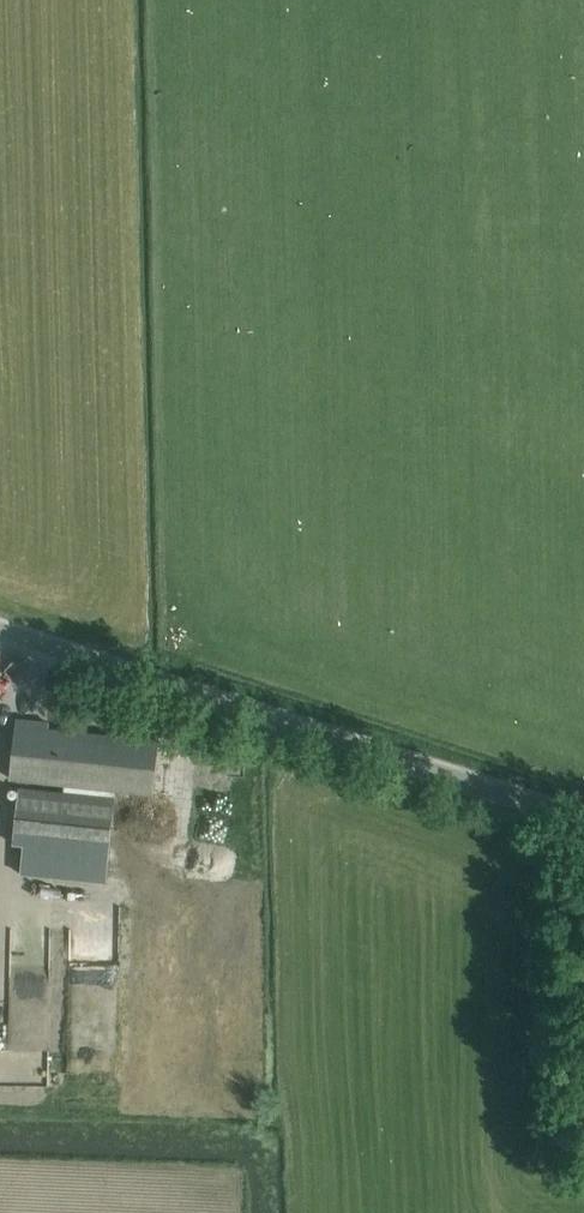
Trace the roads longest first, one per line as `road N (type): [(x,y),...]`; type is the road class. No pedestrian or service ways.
road 1 (unclassified): [(583,803),(0,626)]

